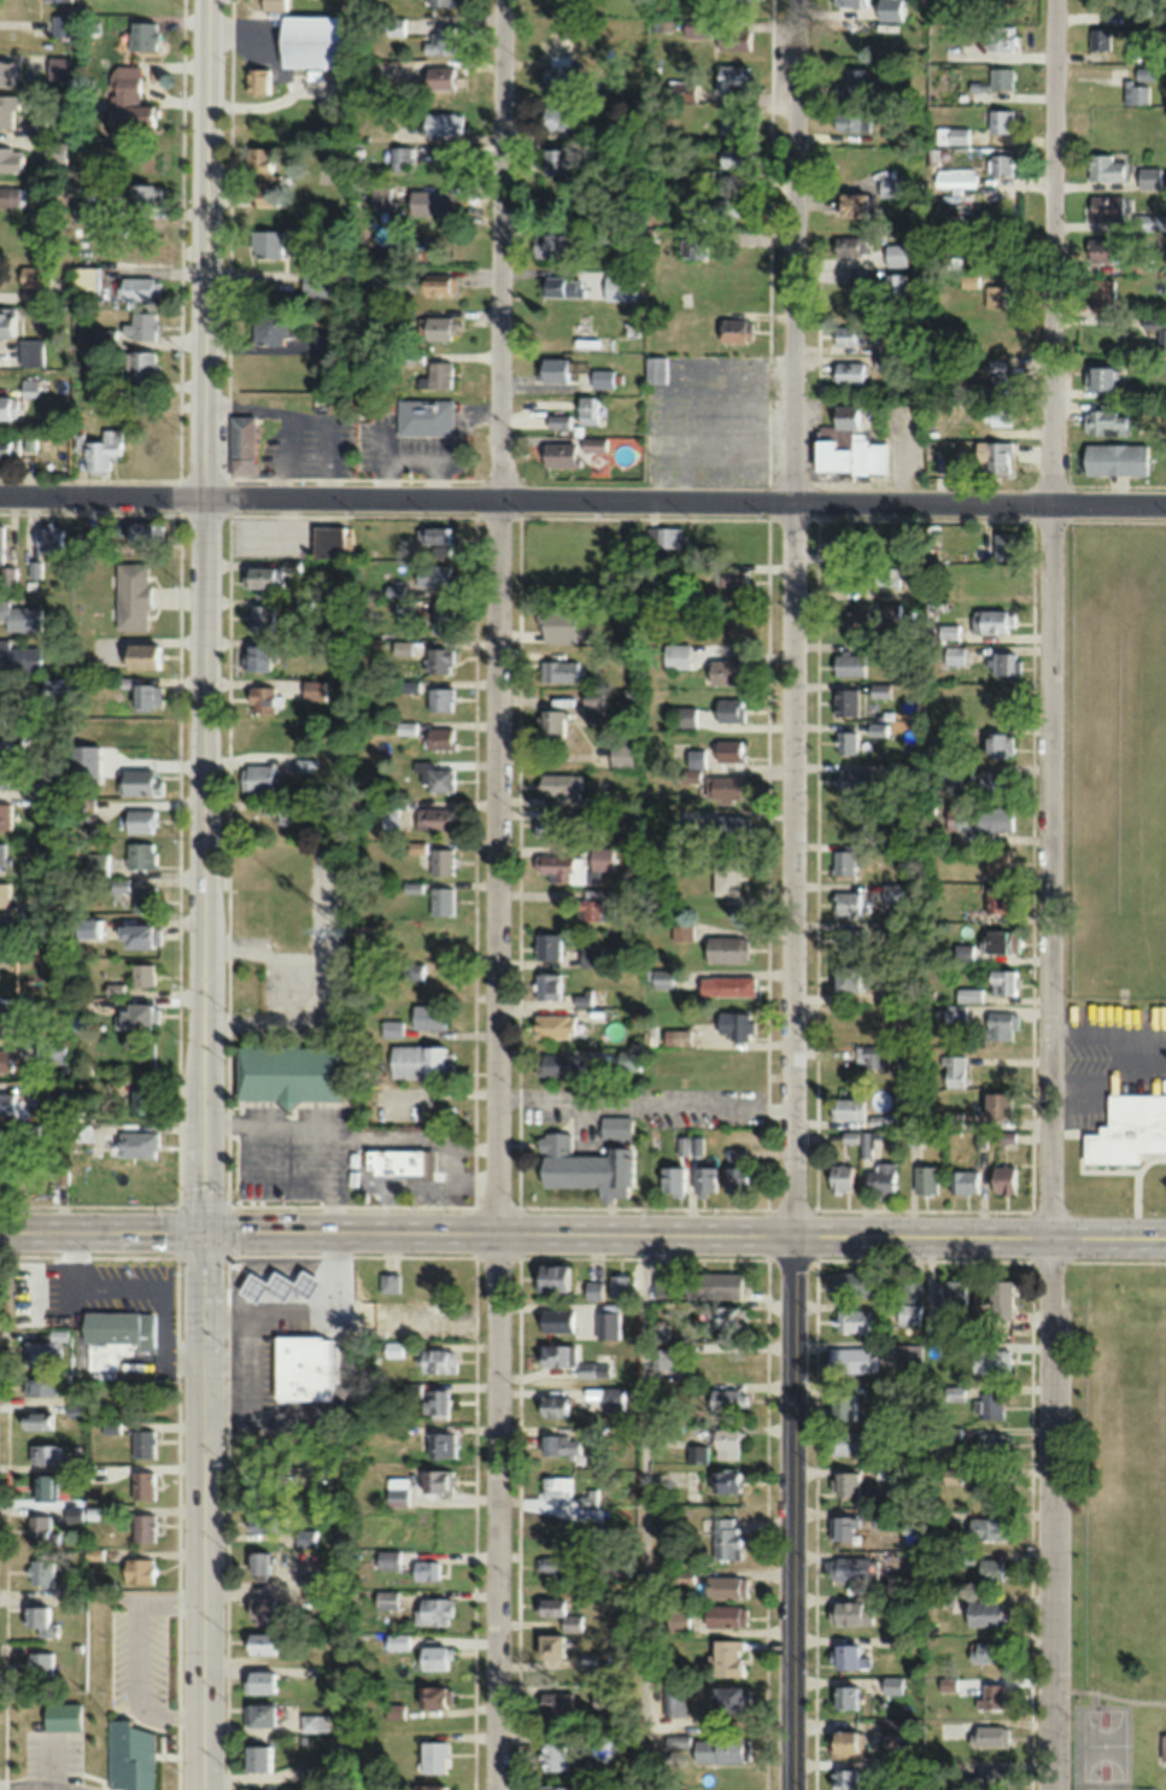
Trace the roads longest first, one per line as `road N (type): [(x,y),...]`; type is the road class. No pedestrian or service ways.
road 1 (residential): [(498,1789),(504,0)]
road 2 (residential): [(1051,1789),(1057,0)]
road 3 (residential): [(793,1234),(797,0)]
road 4 (tertiary): [(209,1228),(210,0)]
road 5 (residential): [(0,496),(1165,503)]
road 6 (secondary): [(209,1228),(1165,1236)]
road 7 (tertiary): [(206,1789),(209,1228)]
road 8 (residential): [(794,1789),(793,1234)]
road 9 (secondary): [(0,1227),(209,1228)]

